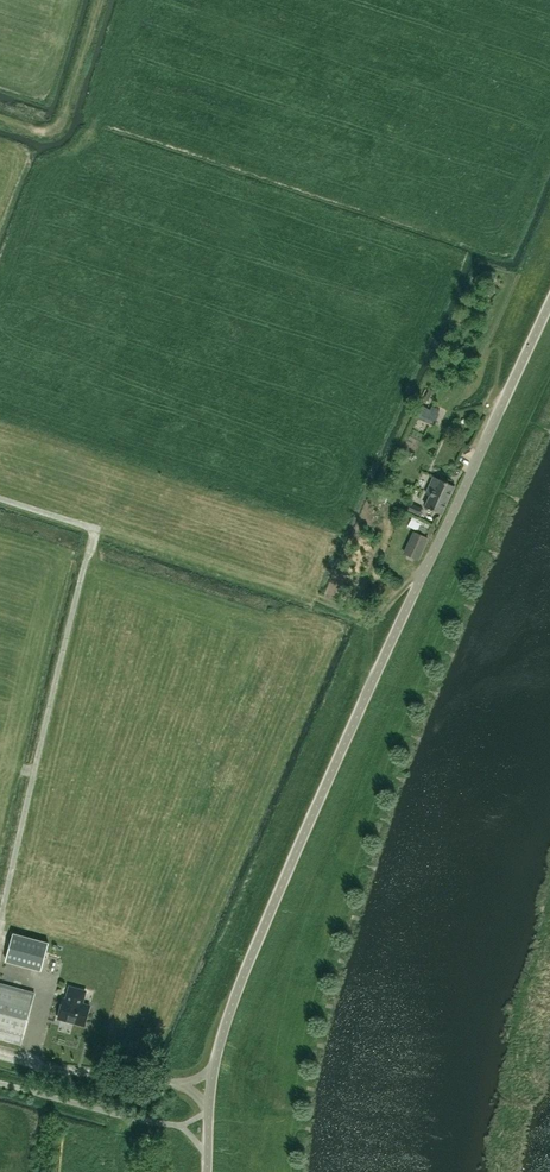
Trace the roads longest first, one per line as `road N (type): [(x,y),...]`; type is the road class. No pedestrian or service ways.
road 1 (unclassified): [(206,1171),(214,1071),(241,982),(549,303)]
road 2 (track): [(0,498),(95,533),(0,922)]

